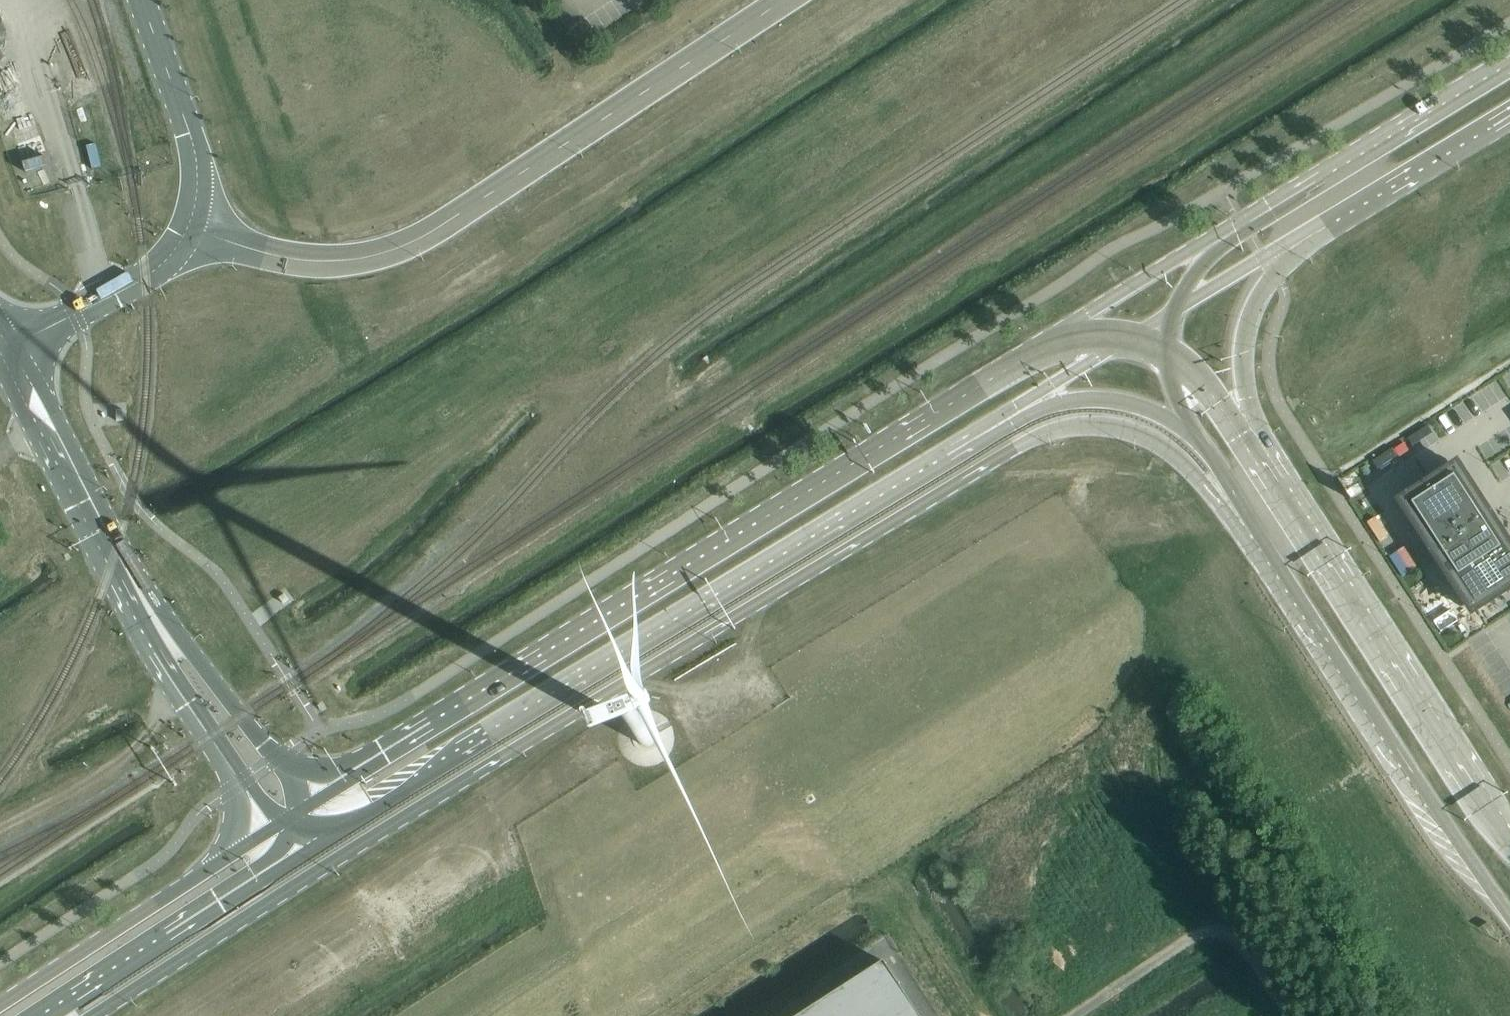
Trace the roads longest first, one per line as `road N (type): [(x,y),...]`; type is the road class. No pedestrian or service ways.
road 1 (tertiary): [(92,1015),(516,748),(1043,433),(1082,425),(1147,438),(1253,524)]
road 2 (tertiary): [(1042,347),(293,812)]
road 3 (tertiary): [(311,841),(947,454)]
road 4 (unclassified): [(187,226),(301,260),(390,250),(781,0)]
road 5 (unclassified): [(293,812),(113,558),(0,352)]
road 6 (tertiary): [(1509,841),(1263,462)]
road 7 (tertiary): [(1346,670),(1384,799),(1509,1007)]
road 8 (tertiary): [(293,812),(0,1003)]
road 9 (tertiary): [(1323,171),(1042,347)]
road 10 (tertiary): [(38,1015),(311,841)]
road 11 (tertiary): [(1346,670),(1509,916)]
road 12 (tertiary): [(947,454),(1051,404),(1095,399),(1162,415),(1203,446)]
road 13 (tertiary): [(1263,462),(1244,387),(1250,316),(1264,287),(1326,222)]
road 14 (unclassified): [(187,226),(195,188),(191,140),(142,0)]
road 15 (unclassified): [(0,352),(144,276),(187,226)]
road 16 (tertiary): [(1509,61),(1323,171)]
road 17 (tertiary): [(947,454),(1127,338)]
road 18 (tertiary): [(1326,222),(1509,113)]
road 19 (tertiary): [(1323,171),(1207,260),(1175,309)]
road 20 (tertiary): [(1175,309),(1326,222)]
road 21 (tertiary): [(1253,524),(1346,670)]
road 22 (tertiary): [(1263,462),(1206,386),(1168,351)]

